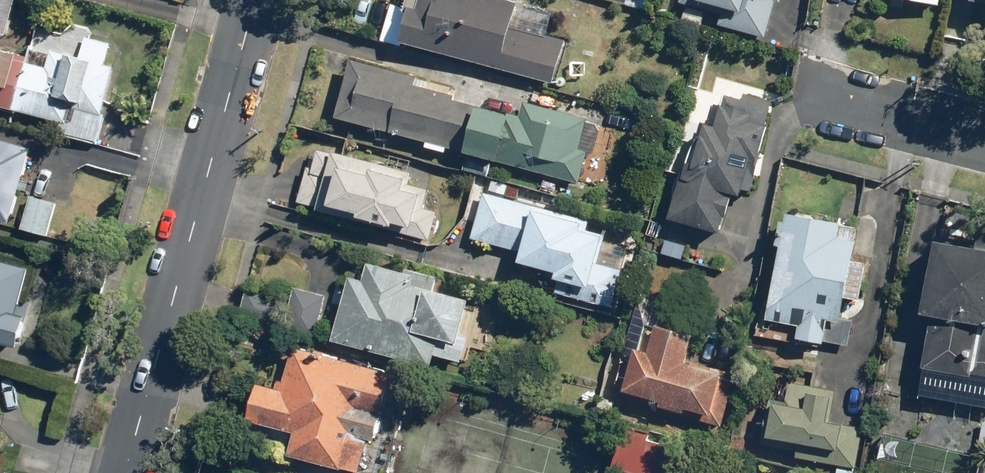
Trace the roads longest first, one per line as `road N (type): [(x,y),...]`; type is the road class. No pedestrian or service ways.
road 1 (tertiary): [(128,472),(259,0)]
road 2 (residential): [(813,97),(984,140)]

